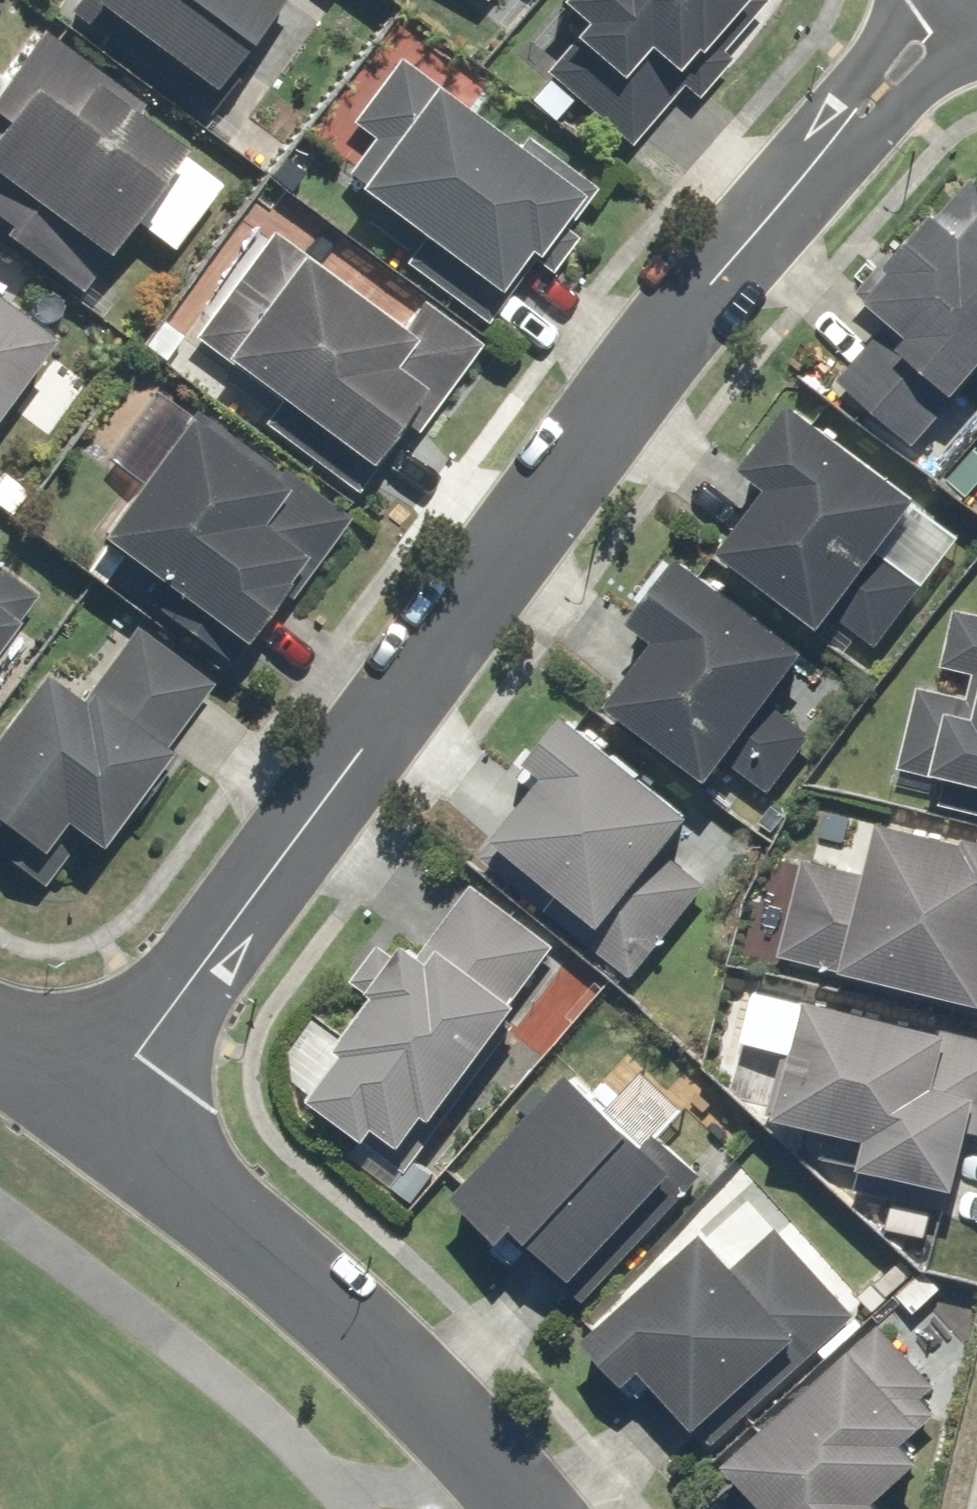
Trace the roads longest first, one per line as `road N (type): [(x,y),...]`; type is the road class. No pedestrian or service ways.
road 1 (residential): [(960,32),(537,525),(98,1100)]
road 2 (residential): [(98,1100),(389,1336),(544,1508)]
road 3 (residential): [(0,1027),(98,1100)]

